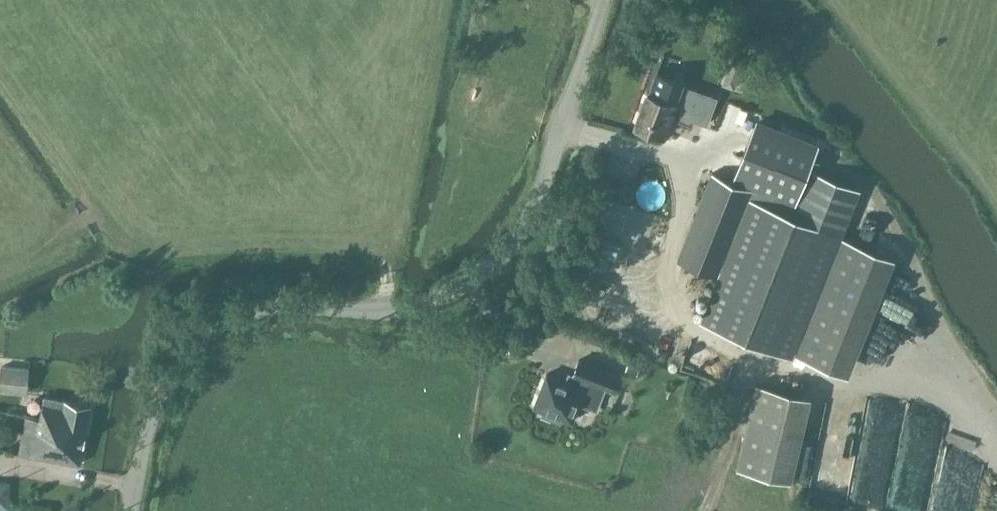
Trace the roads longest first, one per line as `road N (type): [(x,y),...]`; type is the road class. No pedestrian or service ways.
road 1 (tertiary): [(130,510),(142,437),(164,377),(196,332),(236,311),(290,301),(363,306),(442,284),(507,235),(554,157),(604,0)]
road 2 (track): [(562,133),(651,149),(688,185),(667,260),(684,330),(844,389),(892,379),(955,404),(996,453)]

